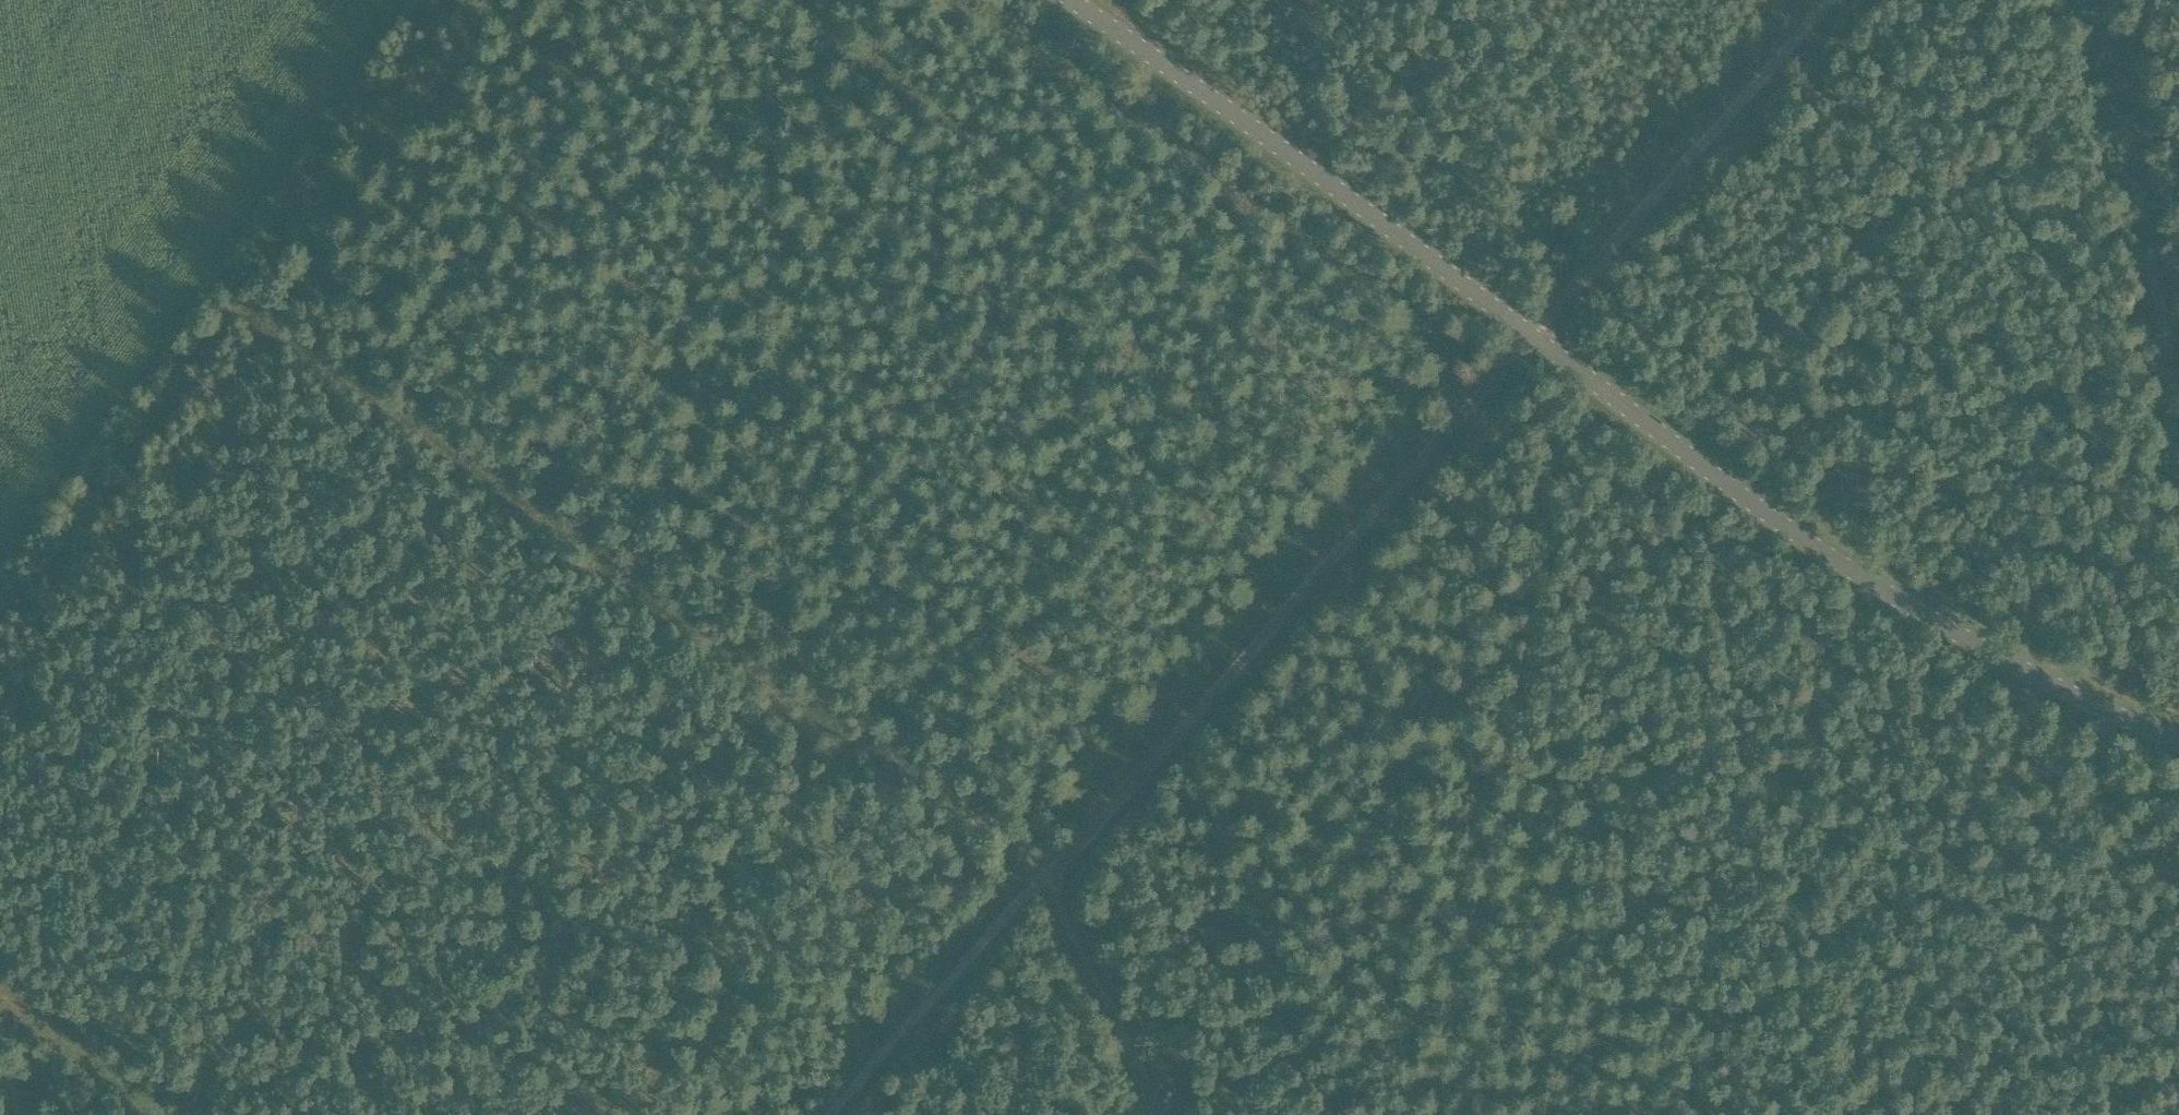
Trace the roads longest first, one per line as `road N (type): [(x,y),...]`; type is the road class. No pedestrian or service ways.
road 1 (unclassified): [(2178,736),(1966,629),(1751,496),(1535,325),(1077,0)]
road 2 (track): [(1535,325),(1099,814),(1079,847),(1061,894),(1073,938),(1160,1114)]
road 3 (track): [(1535,325),(1820,0)]
road 4 (track): [(1079,847),(983,947),(842,1114)]

